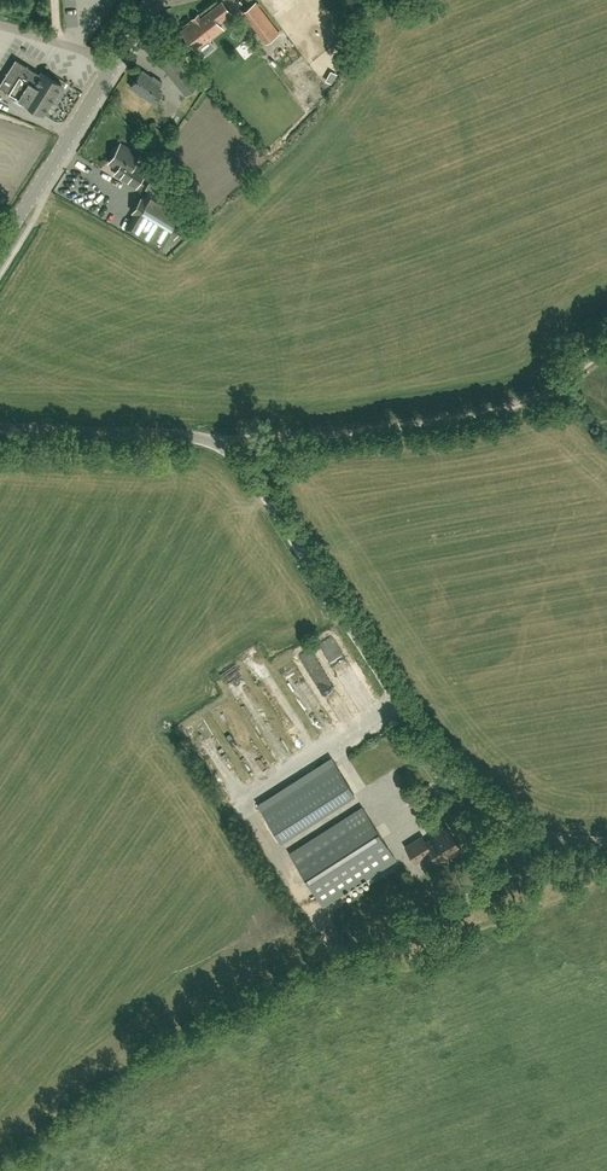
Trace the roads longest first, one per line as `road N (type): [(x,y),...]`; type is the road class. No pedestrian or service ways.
road 1 (unclassified): [(606,847),(535,833),(480,804),(450,774),(228,448),(186,435),(0,429)]
road 2 (track): [(286,439),(466,413),(549,389),(606,349)]
road 3 (tertiary): [(0,247),(116,62)]
road 4 (unclassified): [(116,62),(0,27)]

